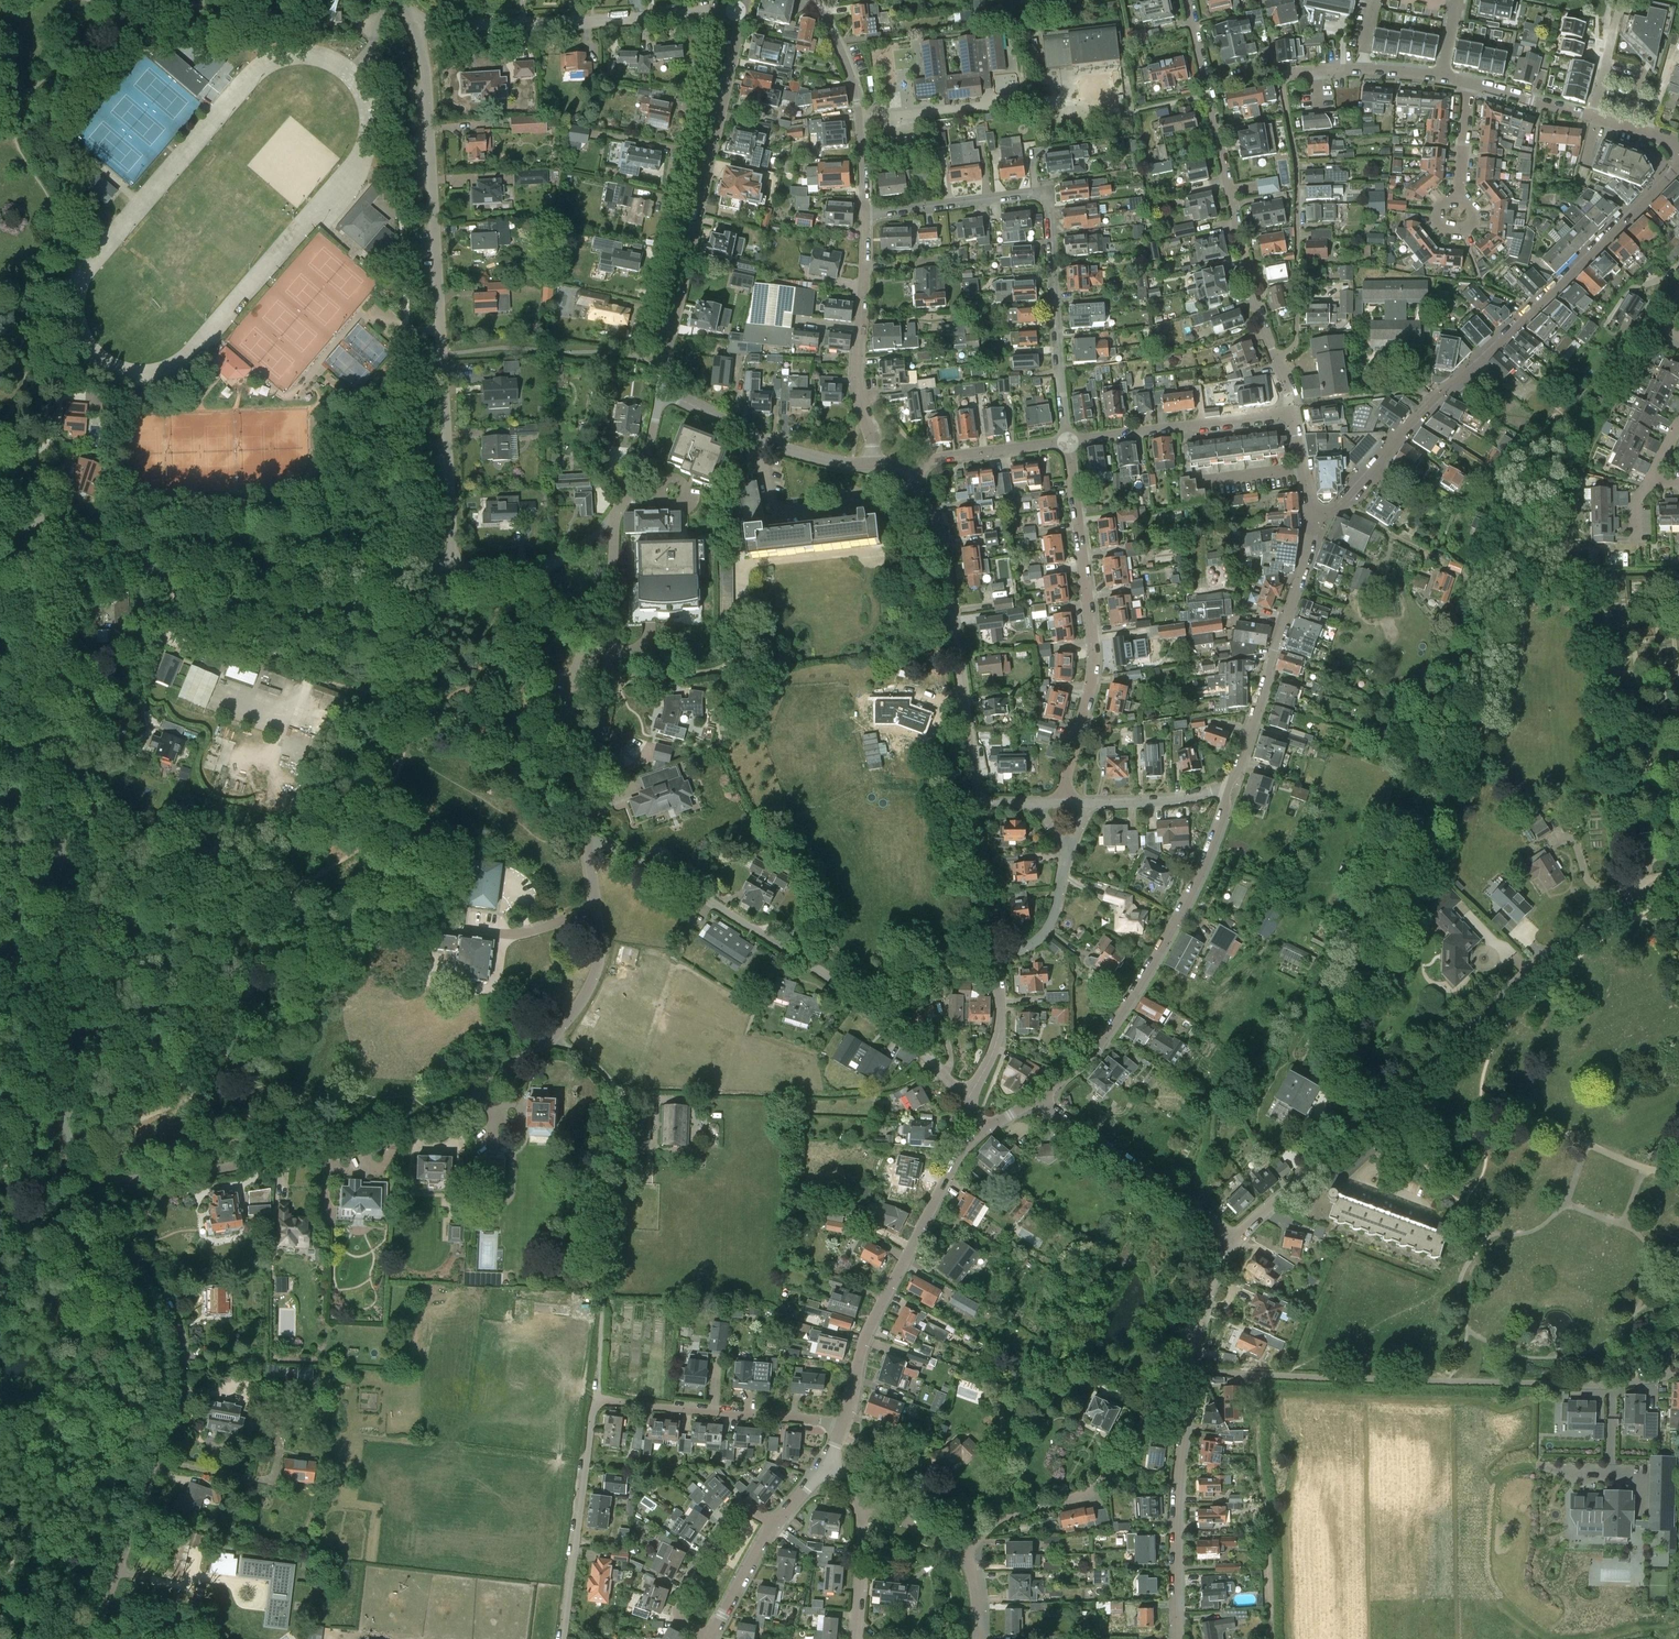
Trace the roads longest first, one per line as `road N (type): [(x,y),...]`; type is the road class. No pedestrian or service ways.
road 1 (unclassified): [(82,1188),(71,1163),(67,1100),(54,584),(60,537)]
road 2 (residential): [(1232,1243),(1534,965),(1678,872)]
road 3 (residential): [(453,568),(426,79),(411,23)]
road 4 (residential): [(1678,163),(1433,400),(1342,505),(1310,525)]
road 5 (residential): [(82,1188),(380,1138),(553,1036)]
road 6 (residential): [(91,1638),(171,1423),(184,1364),(161,1291),(104,1226),(82,1188)]
road 7 (residential): [(845,1423),(597,1400),(564,1638)]
road 8 (residential): [(1678,1374),(1612,1385),(1192,1370)]
road 9 (residential): [(966,1102),(847,989),(587,835)]
road 10 (residential): [(1067,443),(1044,198),(863,214)]
road 11 (residential): [(1292,412),(1248,277),(1187,0)]
road 12 (residential): [(453,568),(157,572),(110,565),(60,537)]
road 13 (residential): [(661,390),(741,12)]
road 14 (residential): [(1230,787),(1189,903),(1107,1034),(1037,1097)]
road 15 (residential): [(1061,801),(1094,649),(1067,443)]
road 16 (residential): [(1200,1314),(1098,1485),(1018,1511),(966,1554)]
road 17 (residential): [(977,803),(944,555),(910,462)]
road 18 (residential): [(411,23),(741,12)]
road 19 (residential): [(845,1423),(860,1351),(954,1163),(983,1130)]
road 20 (residential): [(1310,525),(1230,787)]
road 21 (residential): [(1177,1638),(1178,1498),(1192,1370)]
road 22 (residential): [(871,464),(856,375),(863,214)]
road 23 (residential): [(1232,1243),(1037,1097)]
road 24 (residential): [(1067,443),(1292,412)]
road 25 (residential): [(871,464),(810,457),(661,390)]
road 26 (residential): [(863,214),(852,80),(813,0)]
road 27 (residential): [(553,1036),(598,964),(587,835)]
road 28 (residential): [(709,1636),(675,1617),(702,1556),(733,1516),(747,1510),(774,1525)]
road 29 (residential): [(1468,82),(1361,69),(1280,77)]
road 30 (track): [(314,676),(182,610),(175,572)]
road 31 (residential): [(587,835),(609,652)]
road 32 (residential): [(910,462),(1067,443)]
road 33 (residential): [(1000,958),(977,803)]
road 34 (residential): [(966,1102),(1000,1029),(1000,958)]
road 35 (residential): [(1000,958),(1050,924),(1068,847)]
road 36 (residential): [(609,652),(616,513)]
road 37 (residential): [(1095,802),(1183,799),(1230,787)]
road 38 (residential): [(616,513),(642,464),(661,390)]
road 39 (residential): [(856,1638),(862,1508)]
road 40 (residential): [(1592,117),(1468,82)]
road 41 (residential): [(709,1636),(774,1525)]
road 42 (track): [(175,603),(170,627),(141,659),(149,719)]

